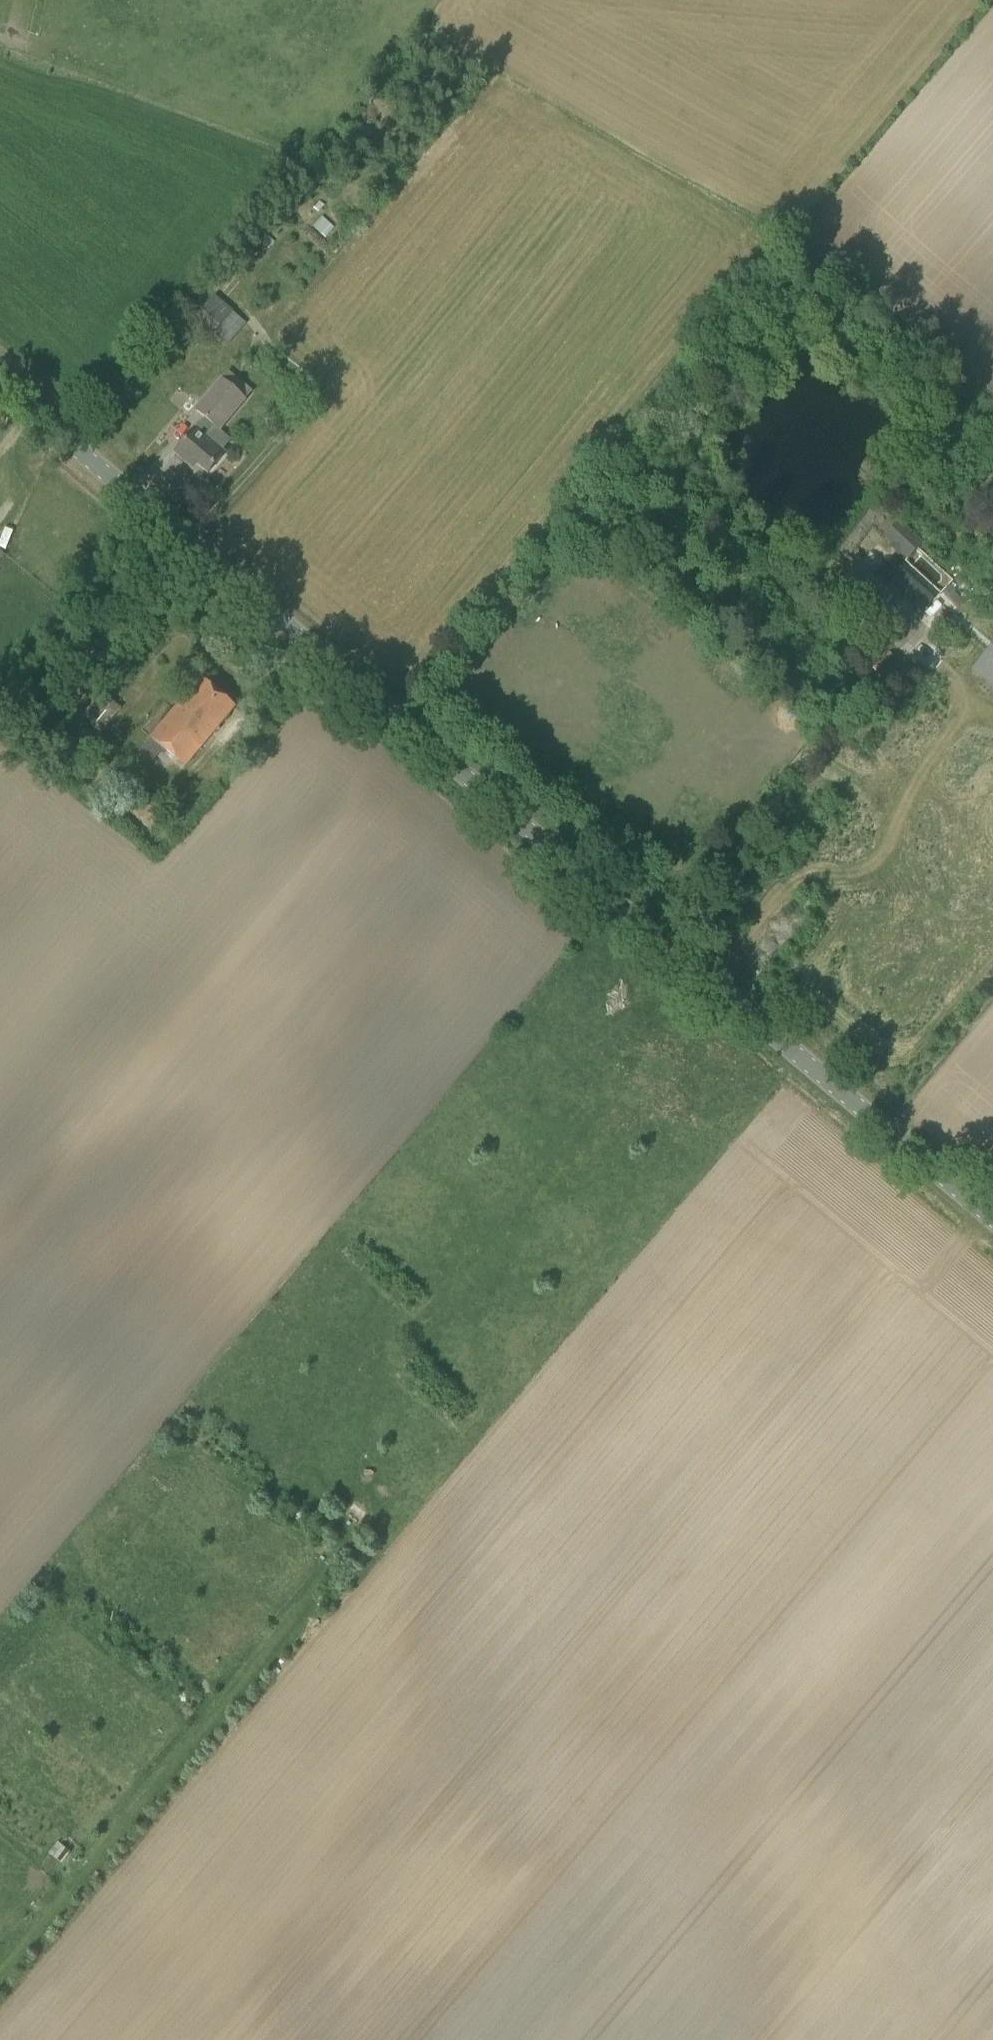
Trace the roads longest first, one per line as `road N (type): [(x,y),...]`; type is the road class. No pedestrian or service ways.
road 1 (unclassified): [(992,1216),(0,382)]

